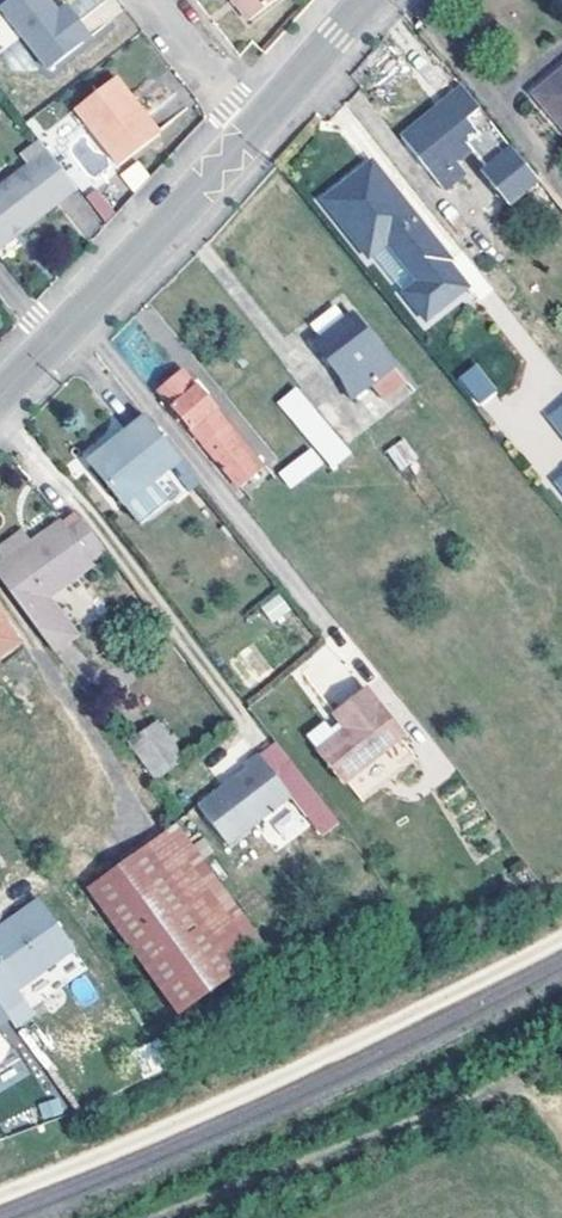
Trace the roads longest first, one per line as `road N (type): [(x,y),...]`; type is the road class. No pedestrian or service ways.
road 1 (track): [(150,1217),(465,1105),(561,1052)]
road 2 (tertiary): [(51,339),(257,125)]
road 3 (tertiary): [(257,125),(369,0)]
road 4 (residential): [(148,0),(257,125)]

